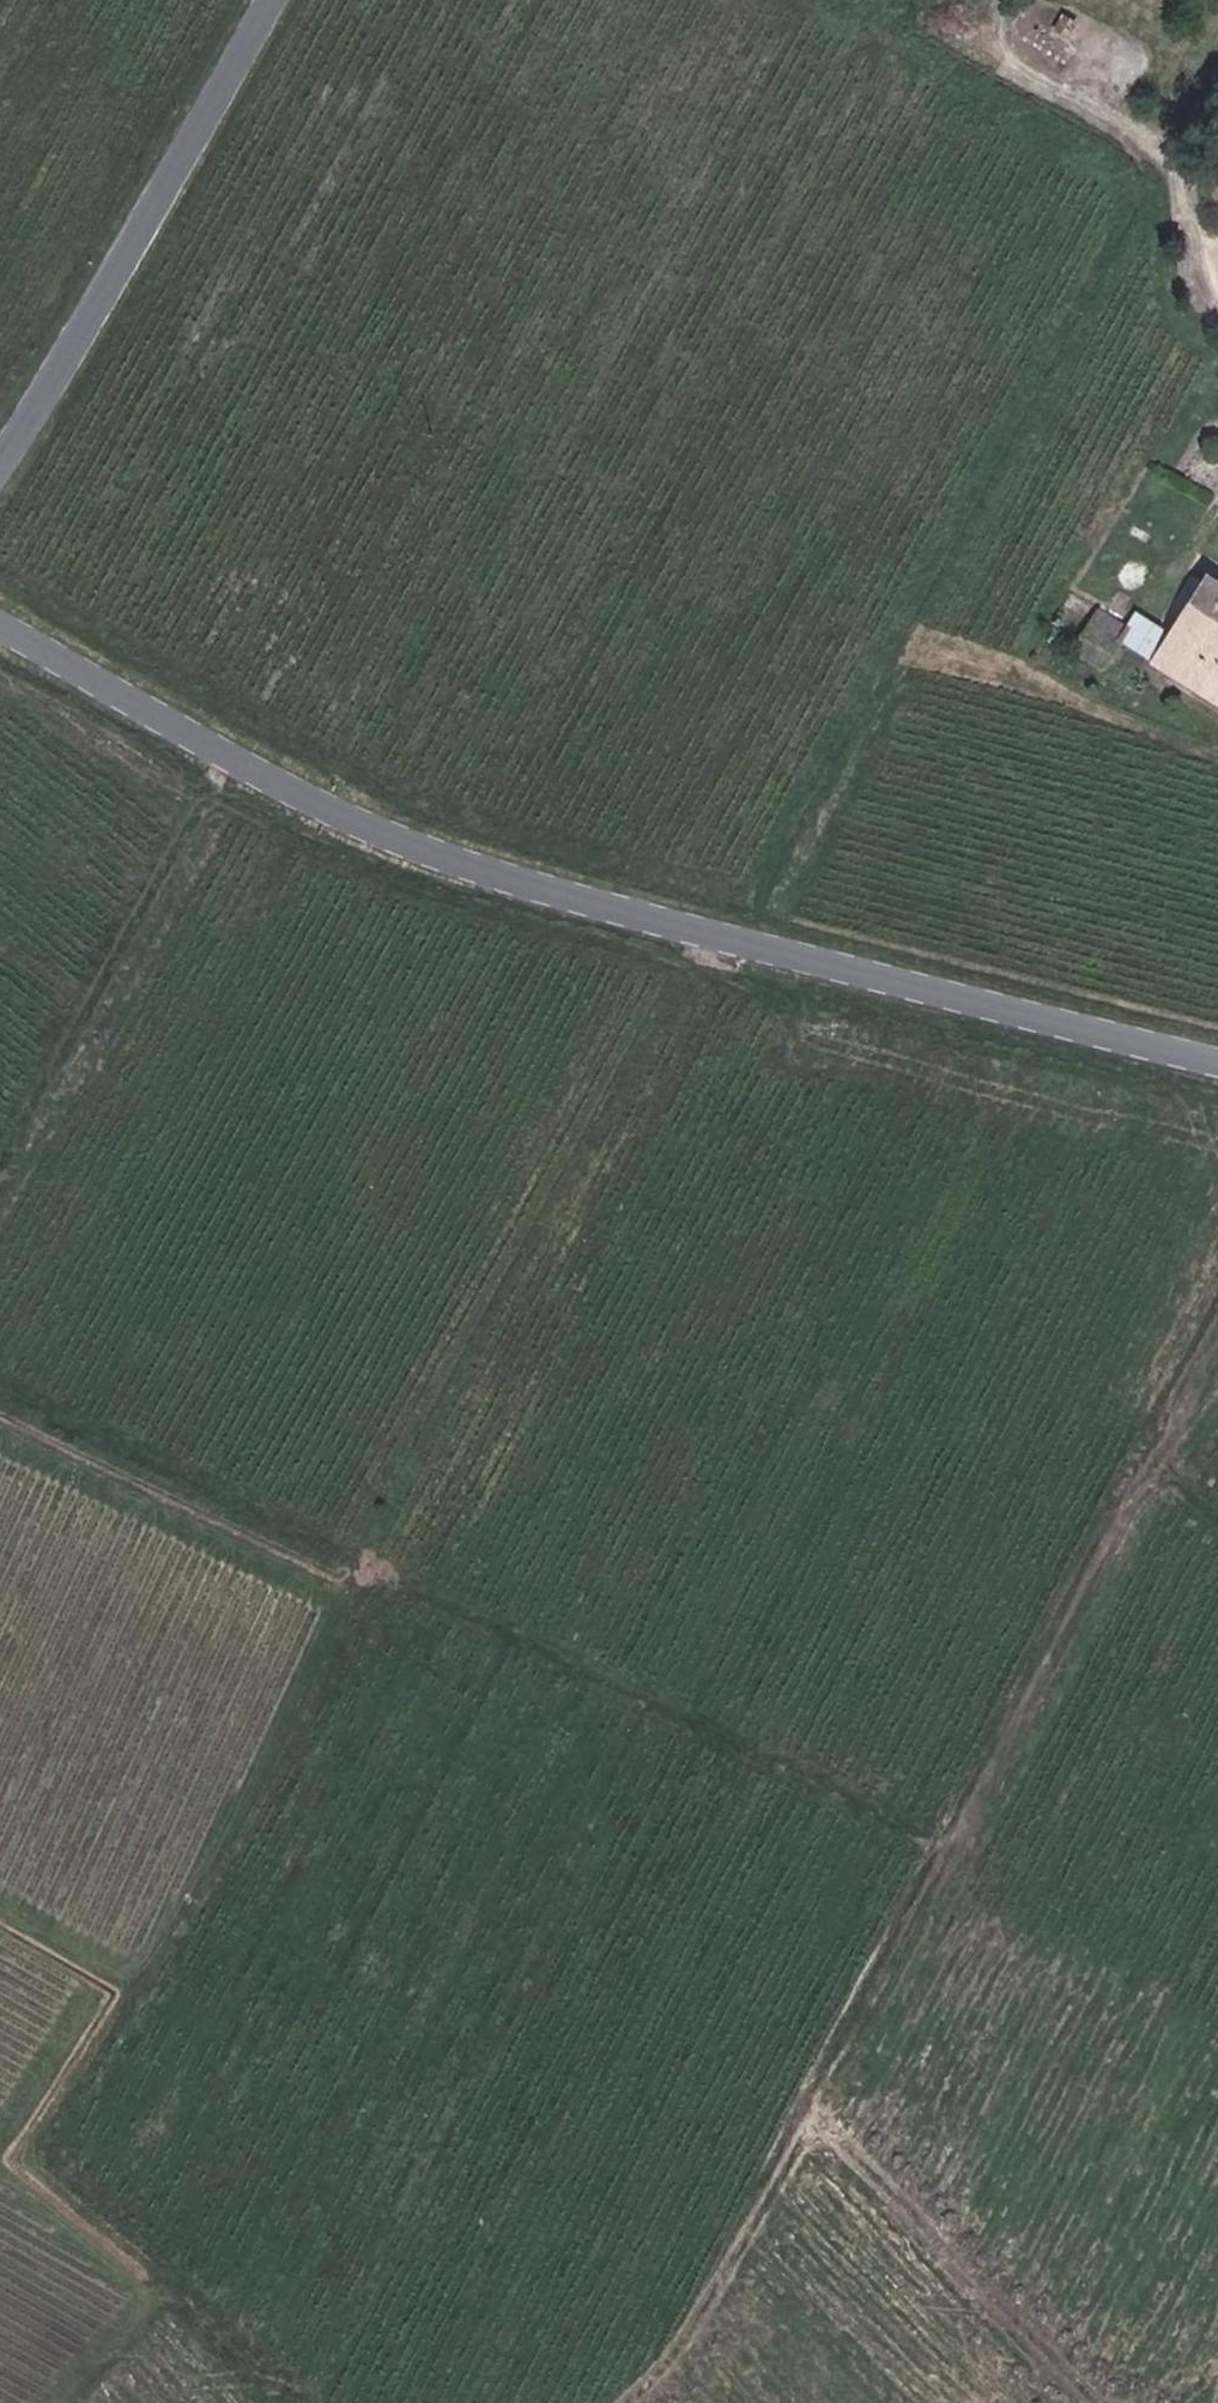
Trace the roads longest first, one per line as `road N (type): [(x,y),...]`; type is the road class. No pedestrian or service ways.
road 1 (unclassified): [(1217,1063),(395,838),(0,622)]
road 2 (unclassified): [(0,469),(268,0)]

